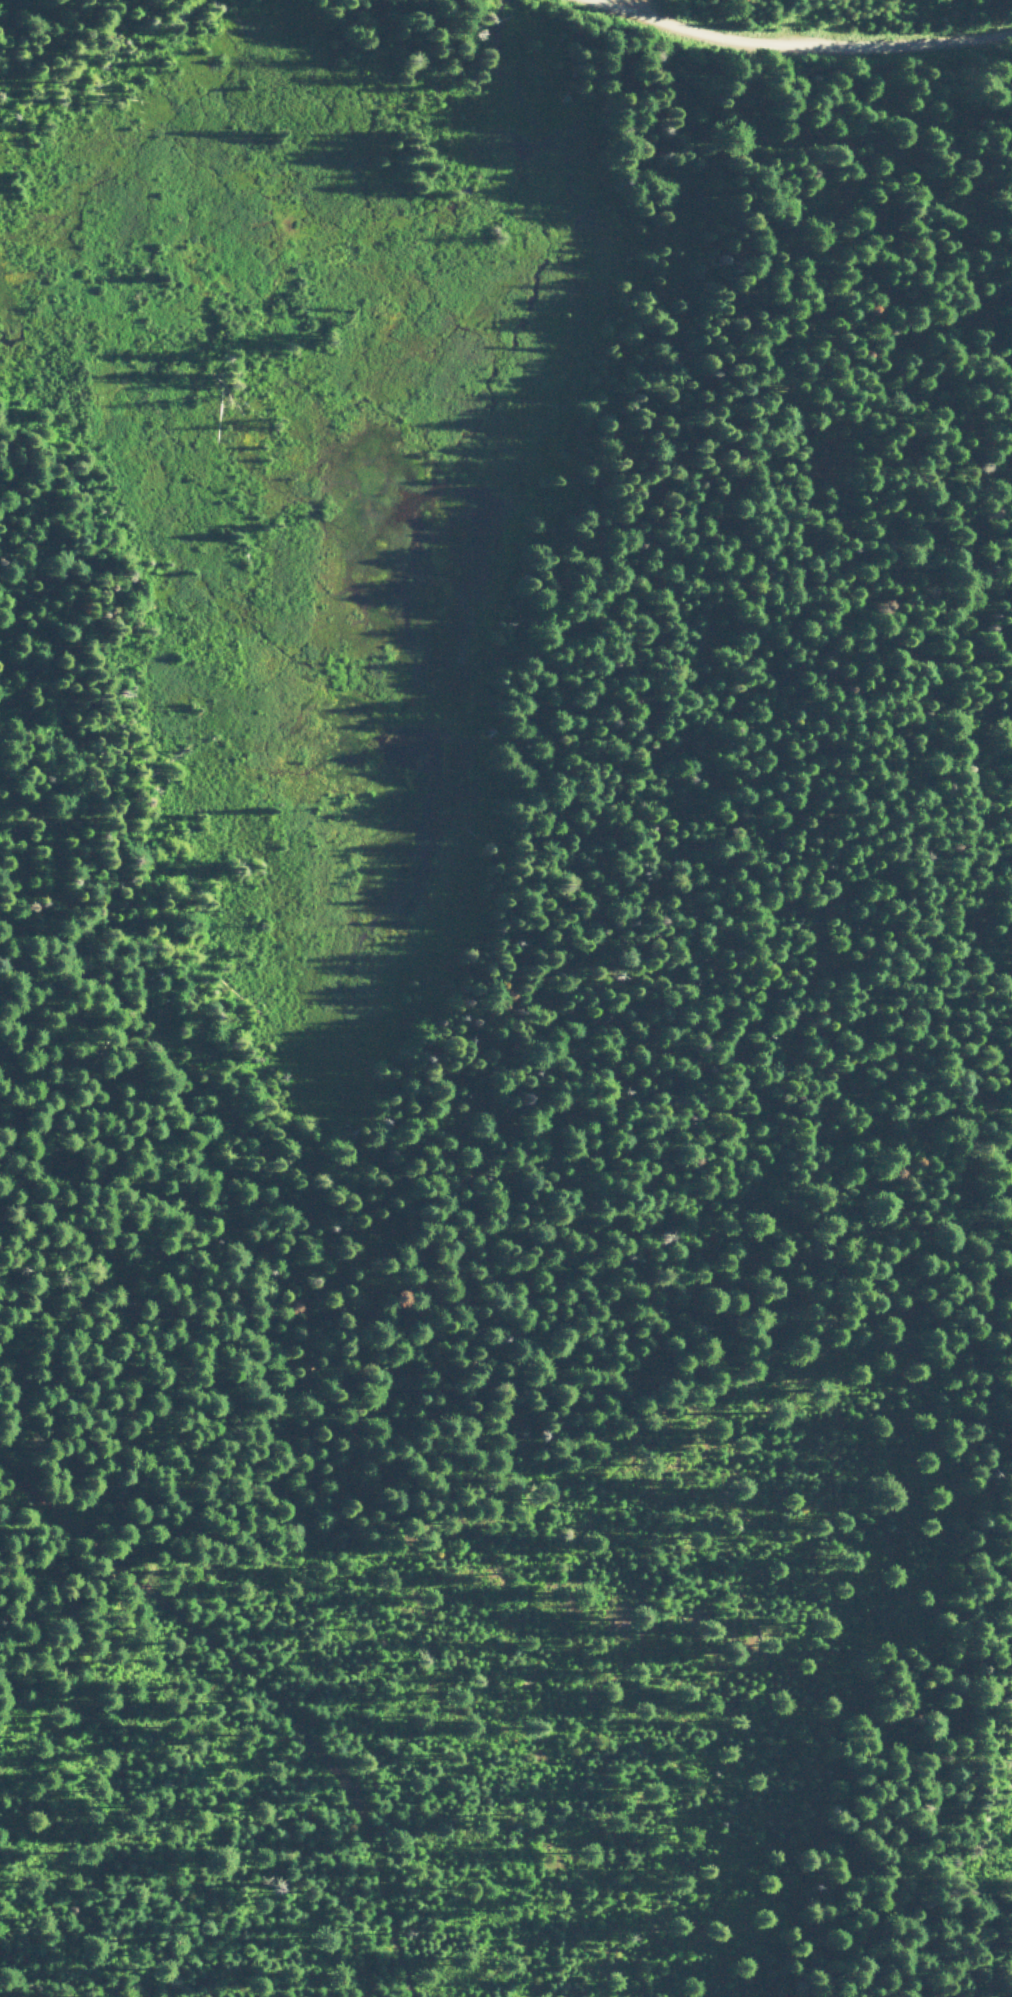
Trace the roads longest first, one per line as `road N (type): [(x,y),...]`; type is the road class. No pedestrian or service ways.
road 1 (residential): [(1011,32),(895,48),(759,49),(593,0)]

